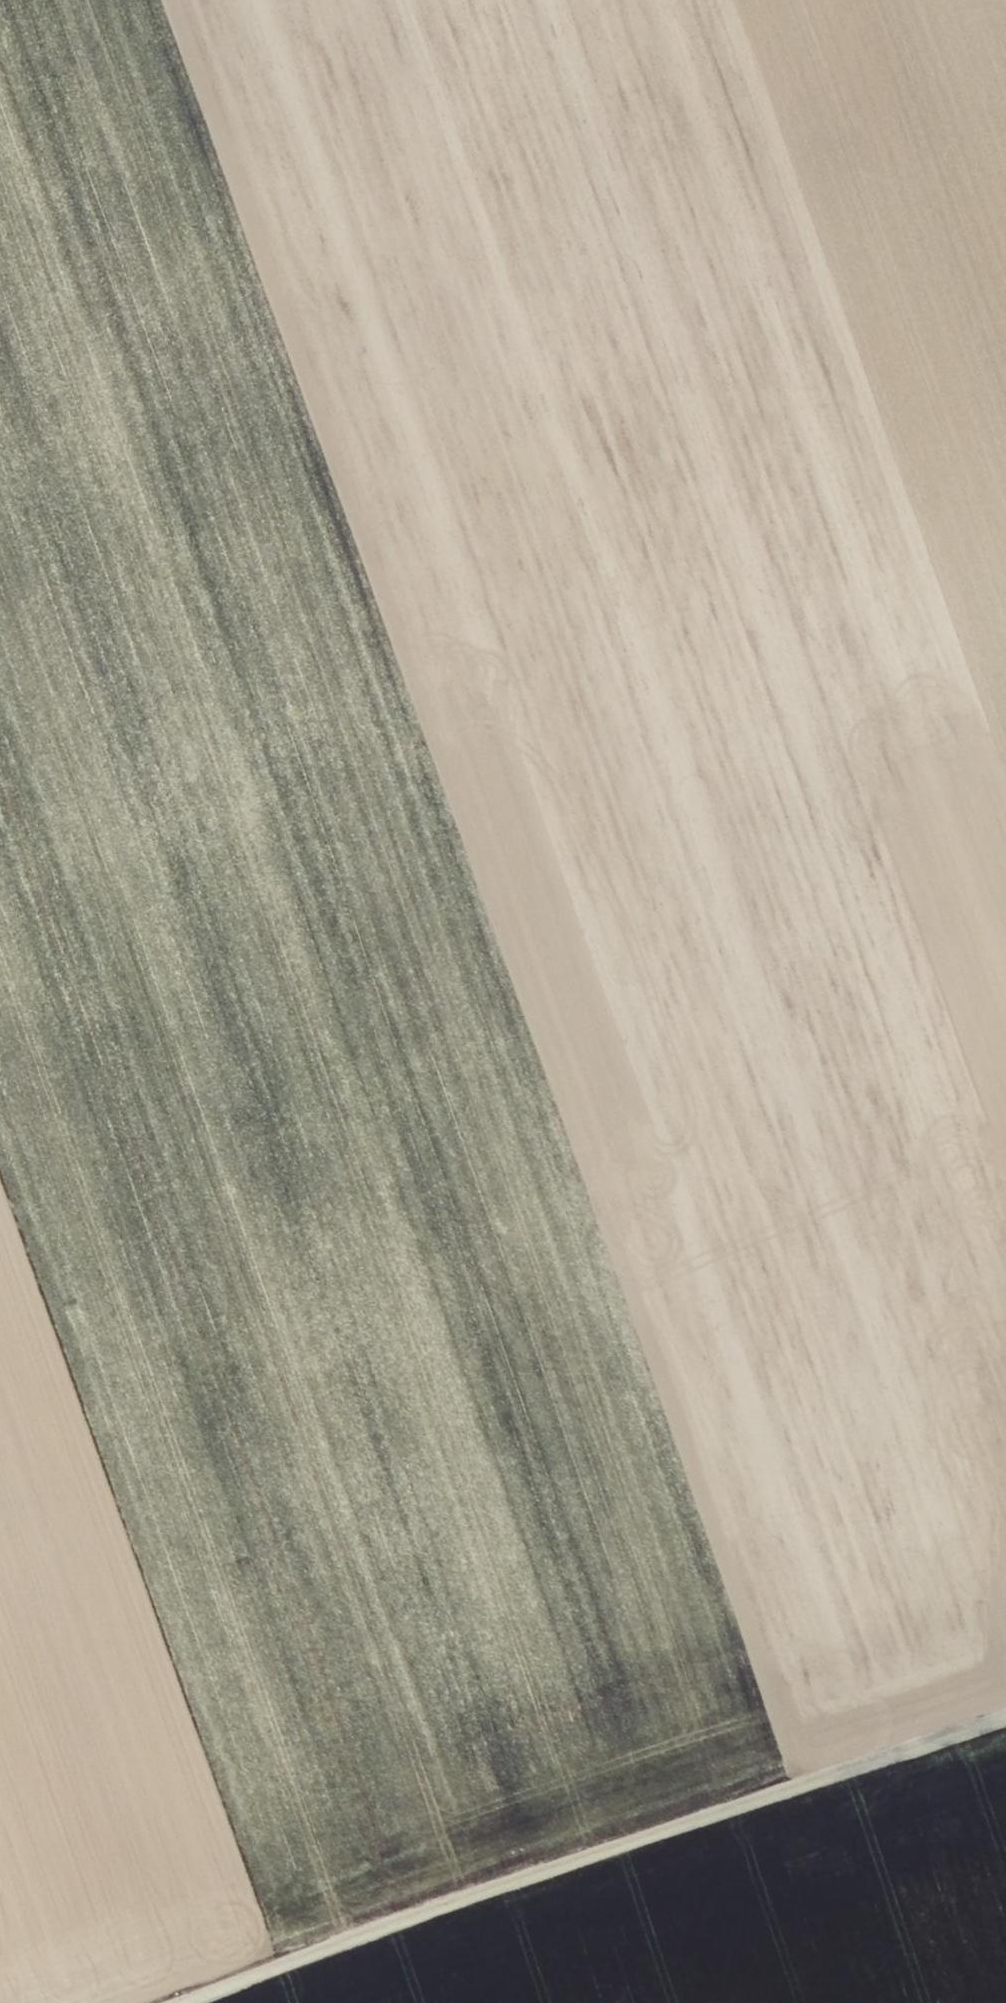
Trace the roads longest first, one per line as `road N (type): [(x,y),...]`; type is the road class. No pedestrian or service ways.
road 1 (track): [(1005,1717),(180,2002)]

